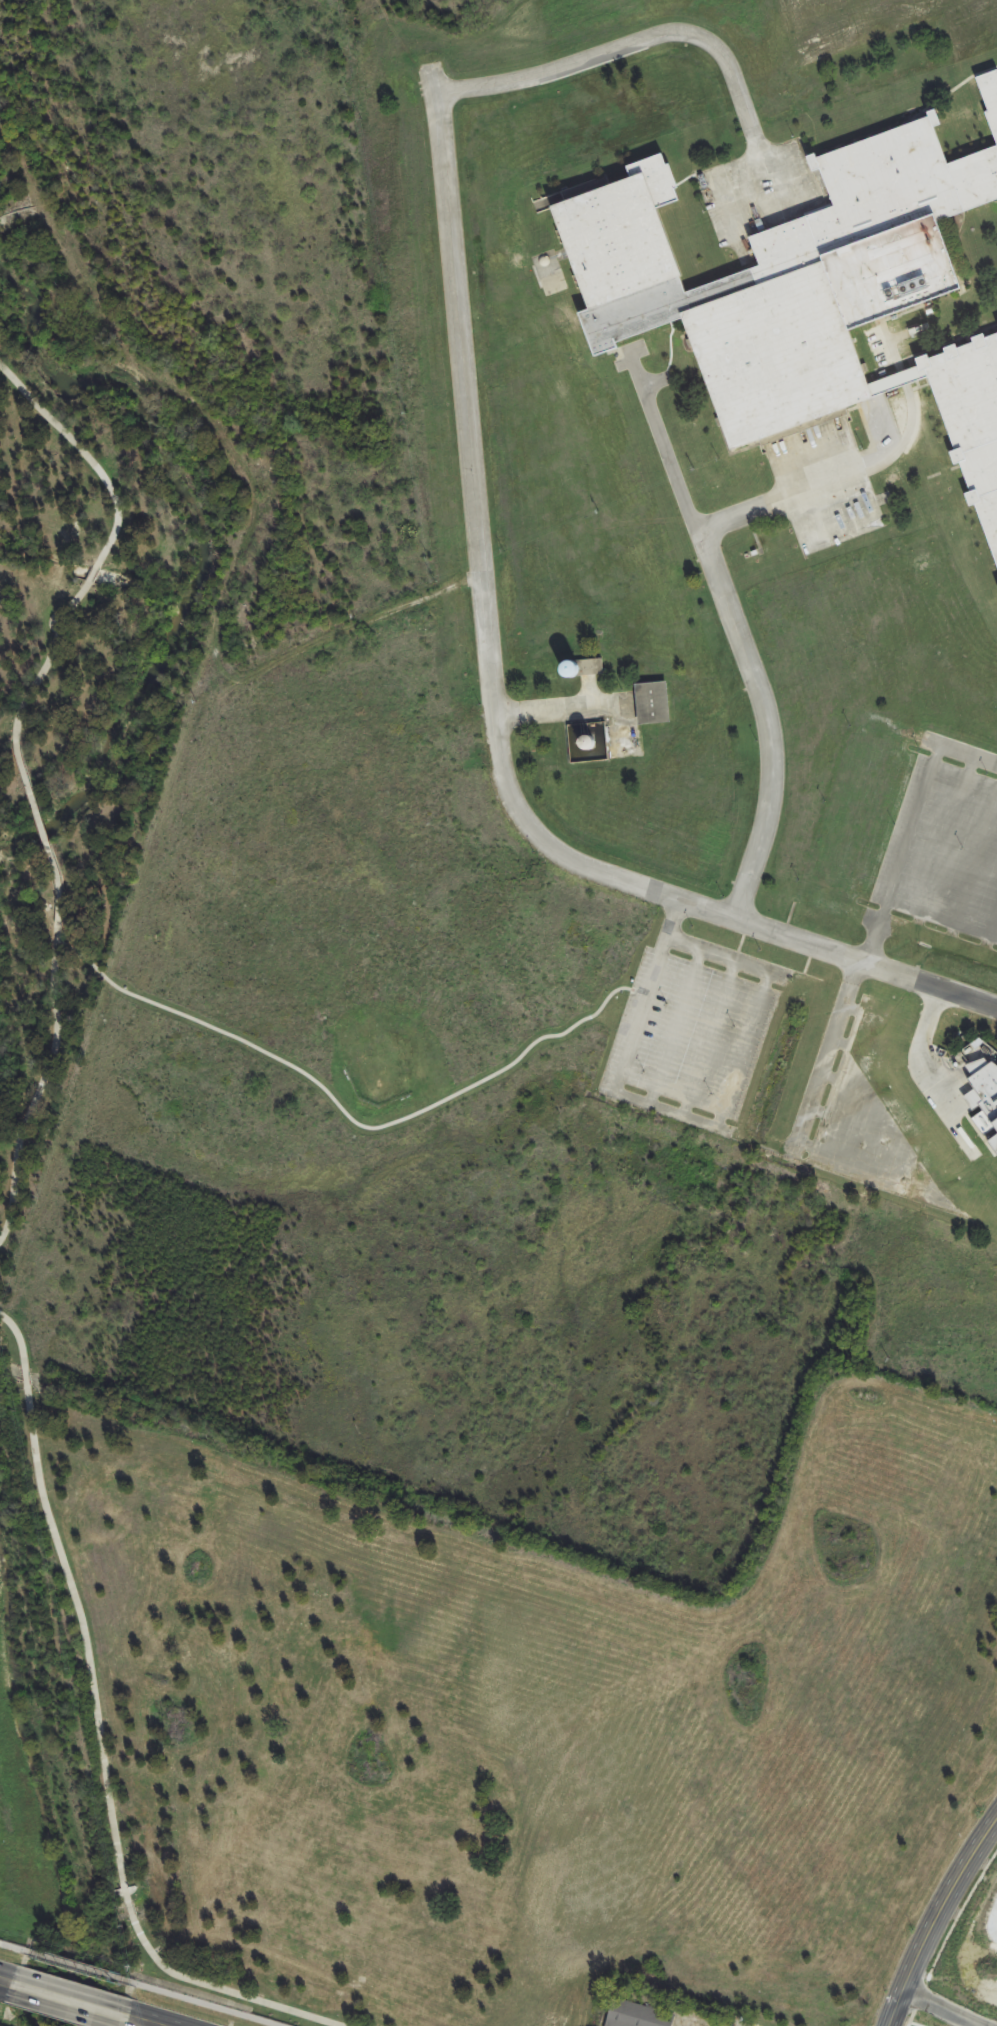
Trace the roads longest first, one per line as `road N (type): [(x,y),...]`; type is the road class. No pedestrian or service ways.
road 1 (residential): [(433,74),(502,764),(522,815),(541,841),(585,866),(996,1006)]
road 2 (tertiary): [(888,2025),(910,1959),(996,1822)]
road 3 (secondary): [(136,2020),(8,1982)]

